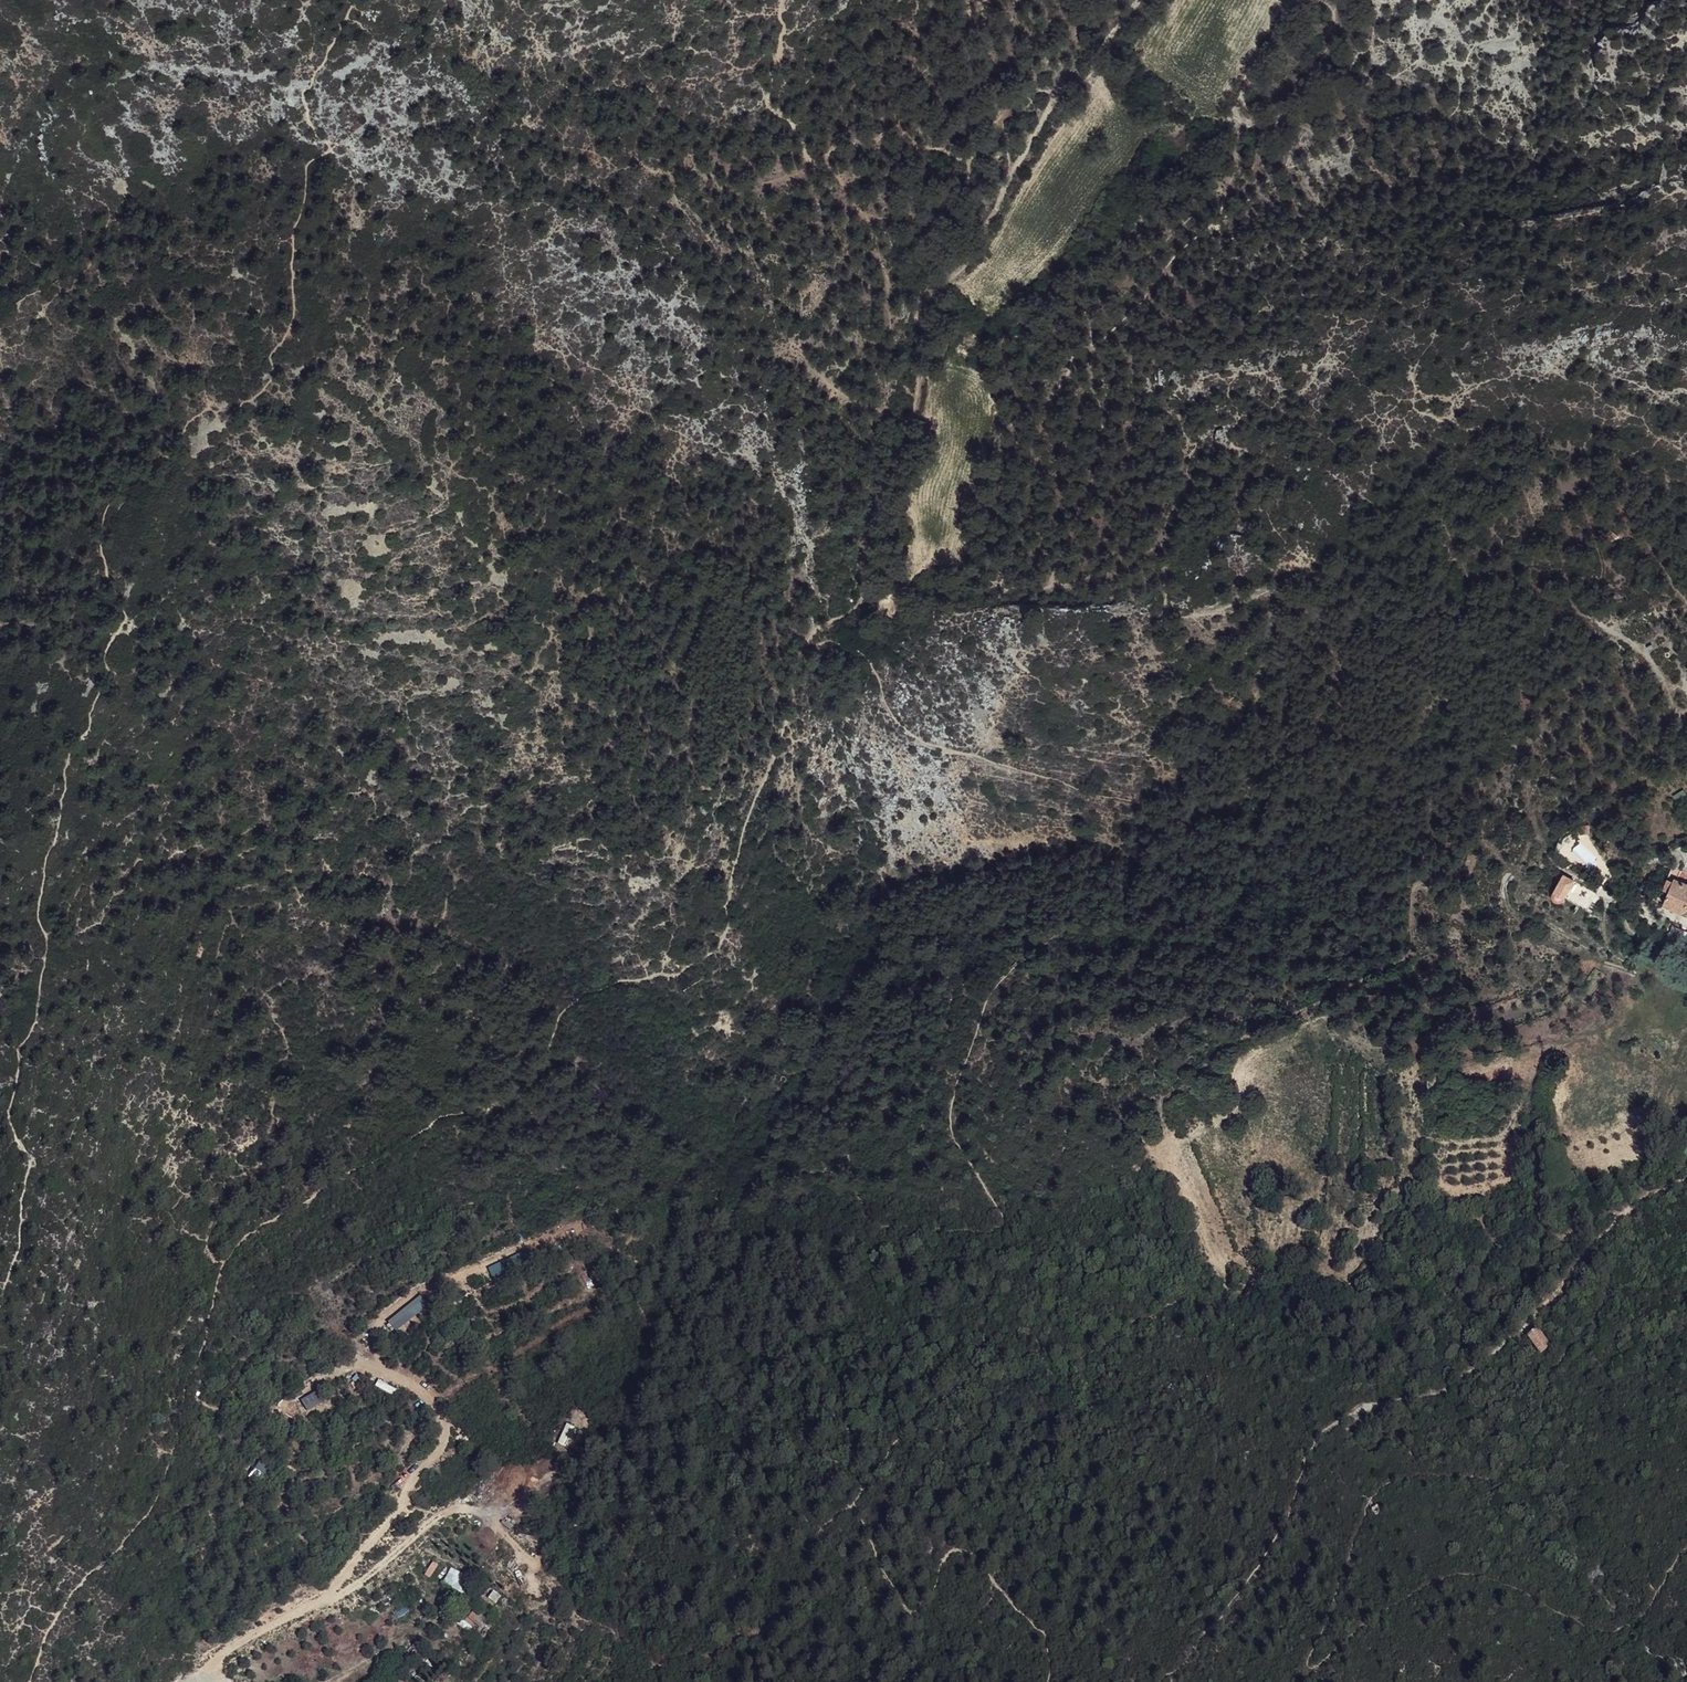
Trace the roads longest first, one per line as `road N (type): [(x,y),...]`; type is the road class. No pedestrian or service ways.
road 1 (track): [(1686,1178),(1602,1235),(1550,1304),(1490,1359),(1438,1393),(1361,1409)]

